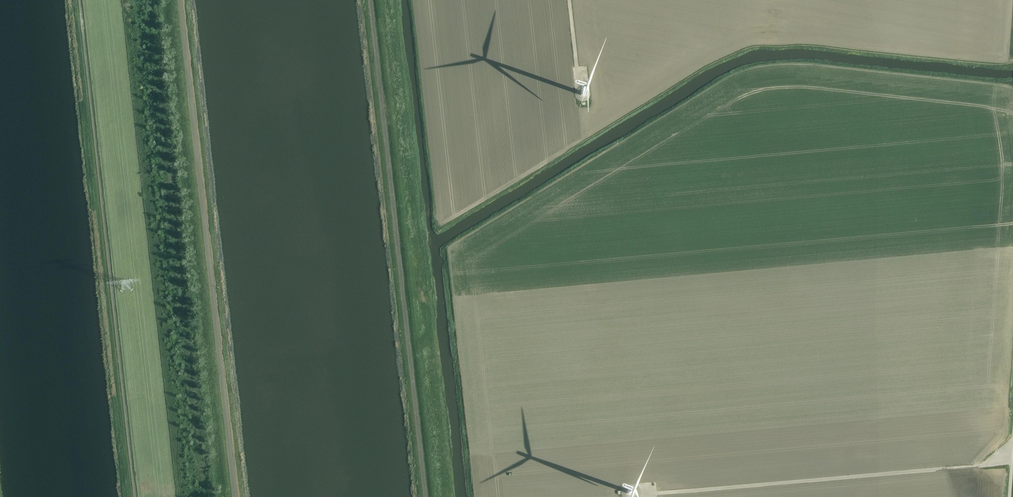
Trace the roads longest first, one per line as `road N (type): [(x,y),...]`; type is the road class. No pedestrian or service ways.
road 1 (unclassified): [(135,496),(80,0)]
road 2 (unclassified): [(426,496),(371,0)]

